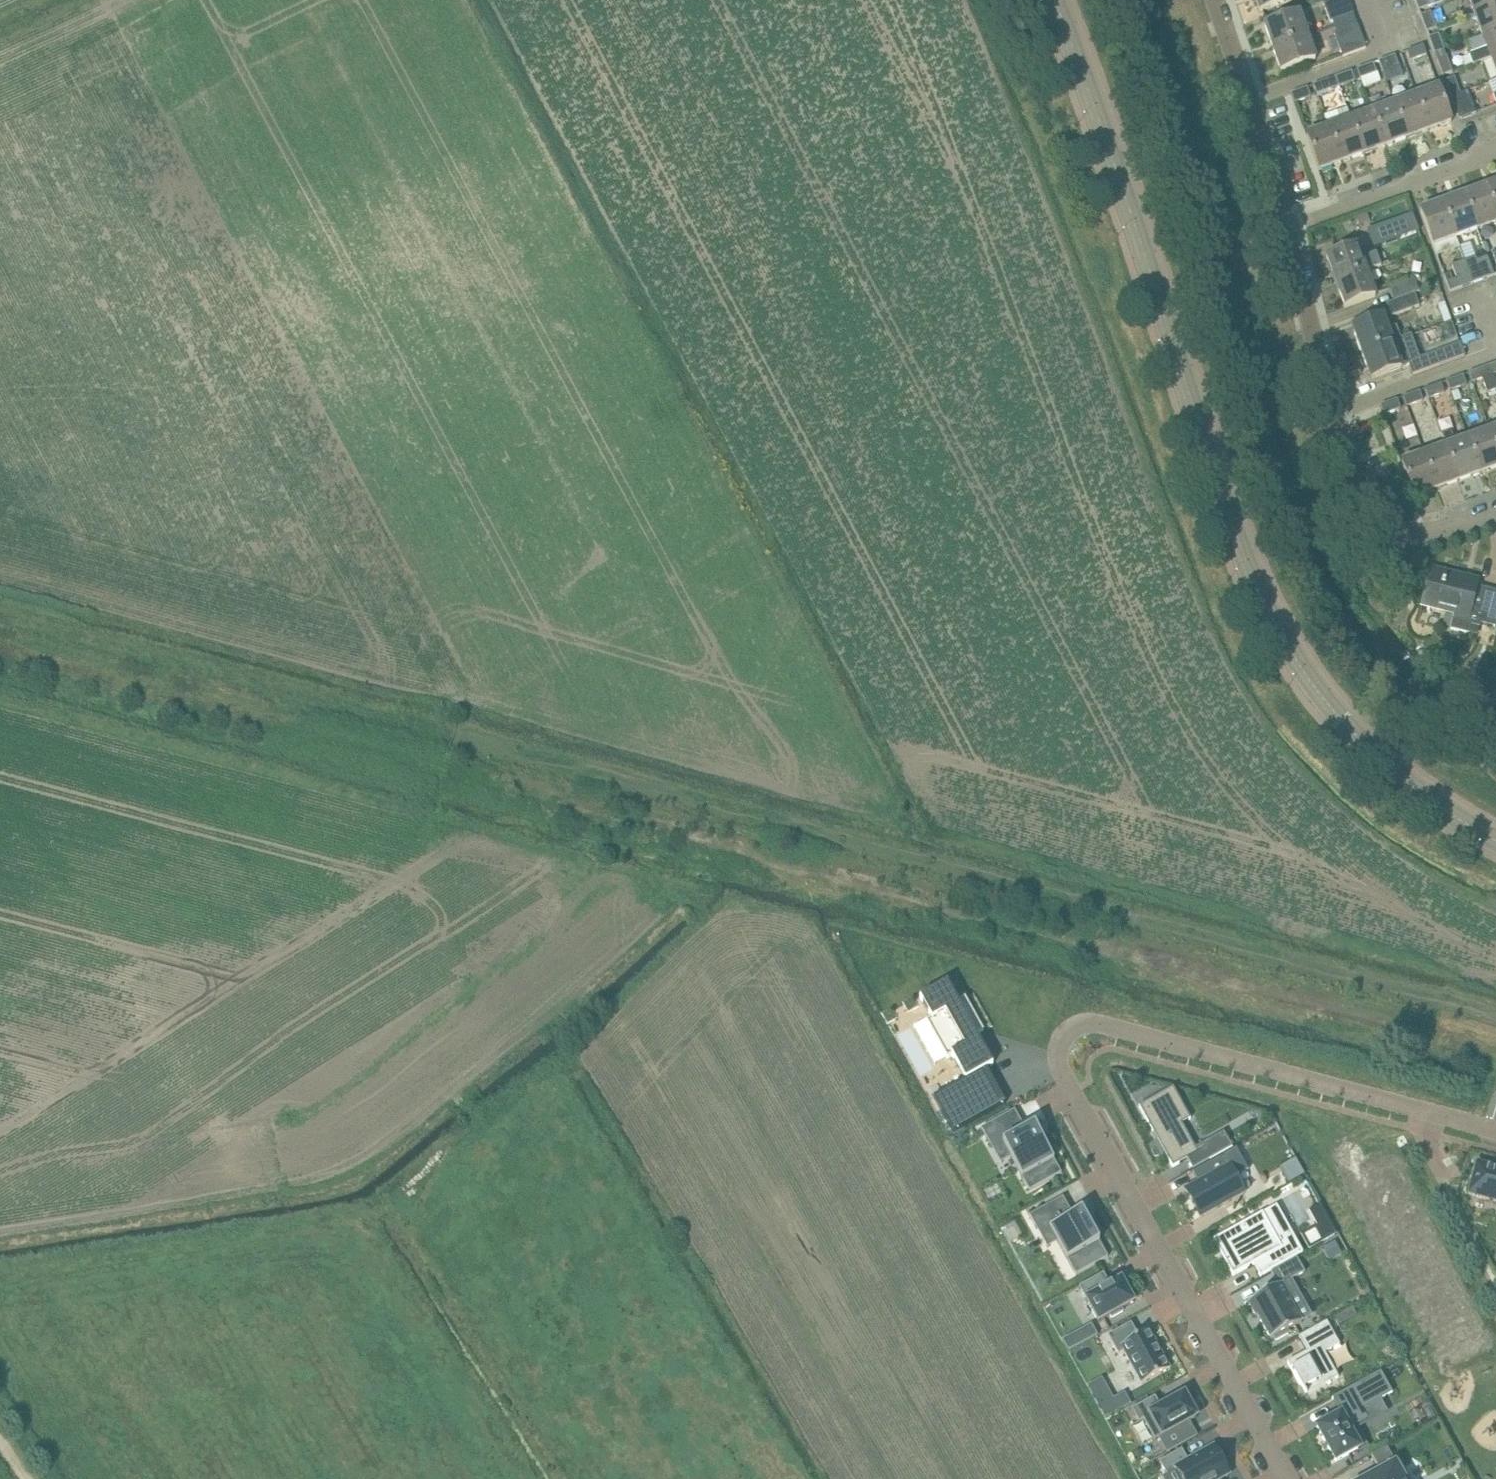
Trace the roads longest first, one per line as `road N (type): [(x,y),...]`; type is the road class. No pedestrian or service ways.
road 1 (tertiary): [(1495,840),(1384,762),(1291,651),(1231,516),(1055,0)]
road 2 (residential): [(1495,1130),(1108,1026),(1088,1024),(1060,1045),(1060,1067),(1287,1478)]
road 3 (residential): [(1402,531),(1370,511),(1359,489),(1287,228)]
road 4 (residential): [(1287,228),(1215,0)]
road 5 (residential): [(1287,228),(1495,155)]

